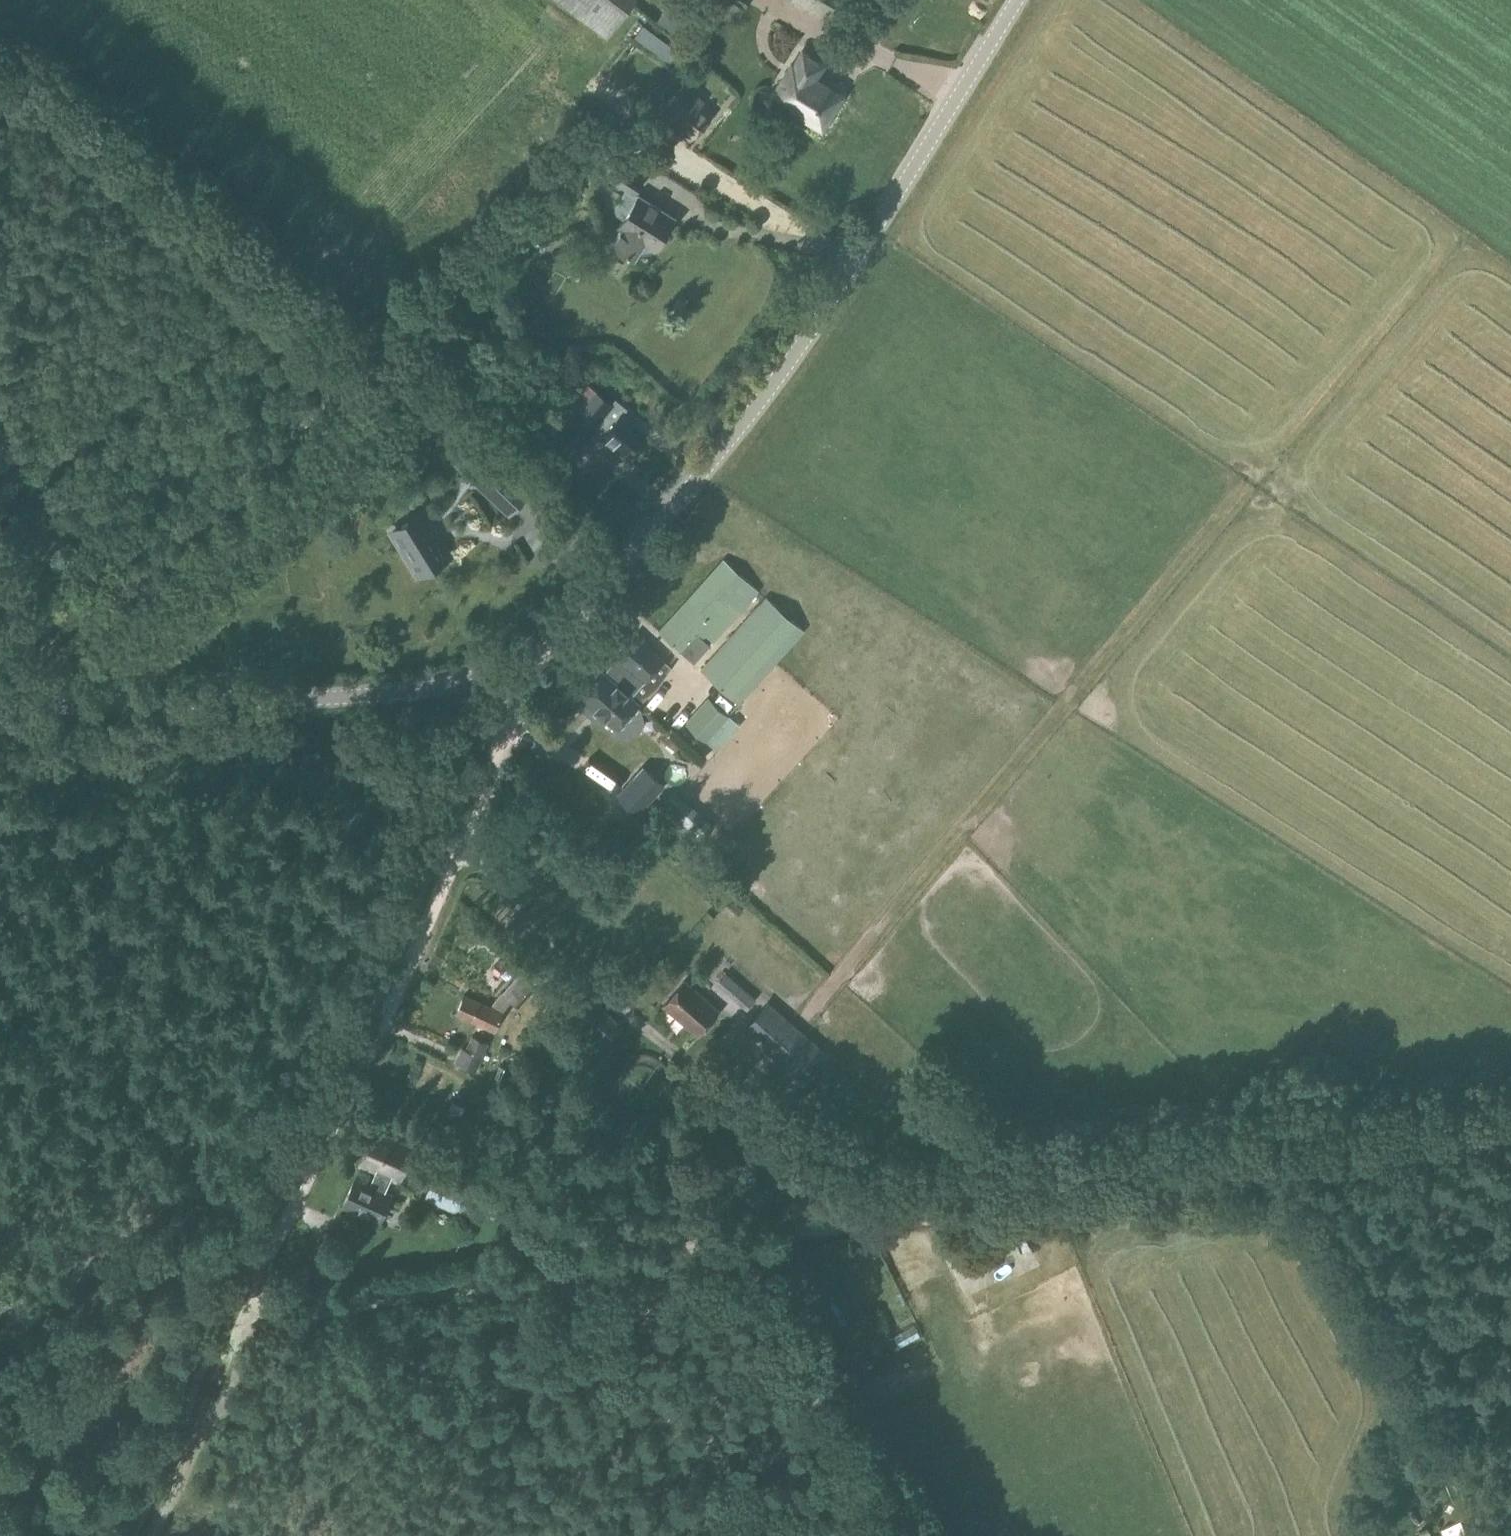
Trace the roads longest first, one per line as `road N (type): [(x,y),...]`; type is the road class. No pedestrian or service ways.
road 1 (tertiary): [(0,714),(327,699),(515,666),(719,460),(787,373),(1016,0)]
road 2 (track): [(247,1306),(760,1239),(1510,1118)]
road 3 (track): [(327,1142),(531,653)]
road 4 (track): [(327,1142),(311,1140),(205,1178),(0,1342)]
road 5 (track): [(942,1535),(760,1239)]
road 6 (track): [(247,1306),(149,1535)]
road 7 (track): [(247,1306),(327,1142)]

